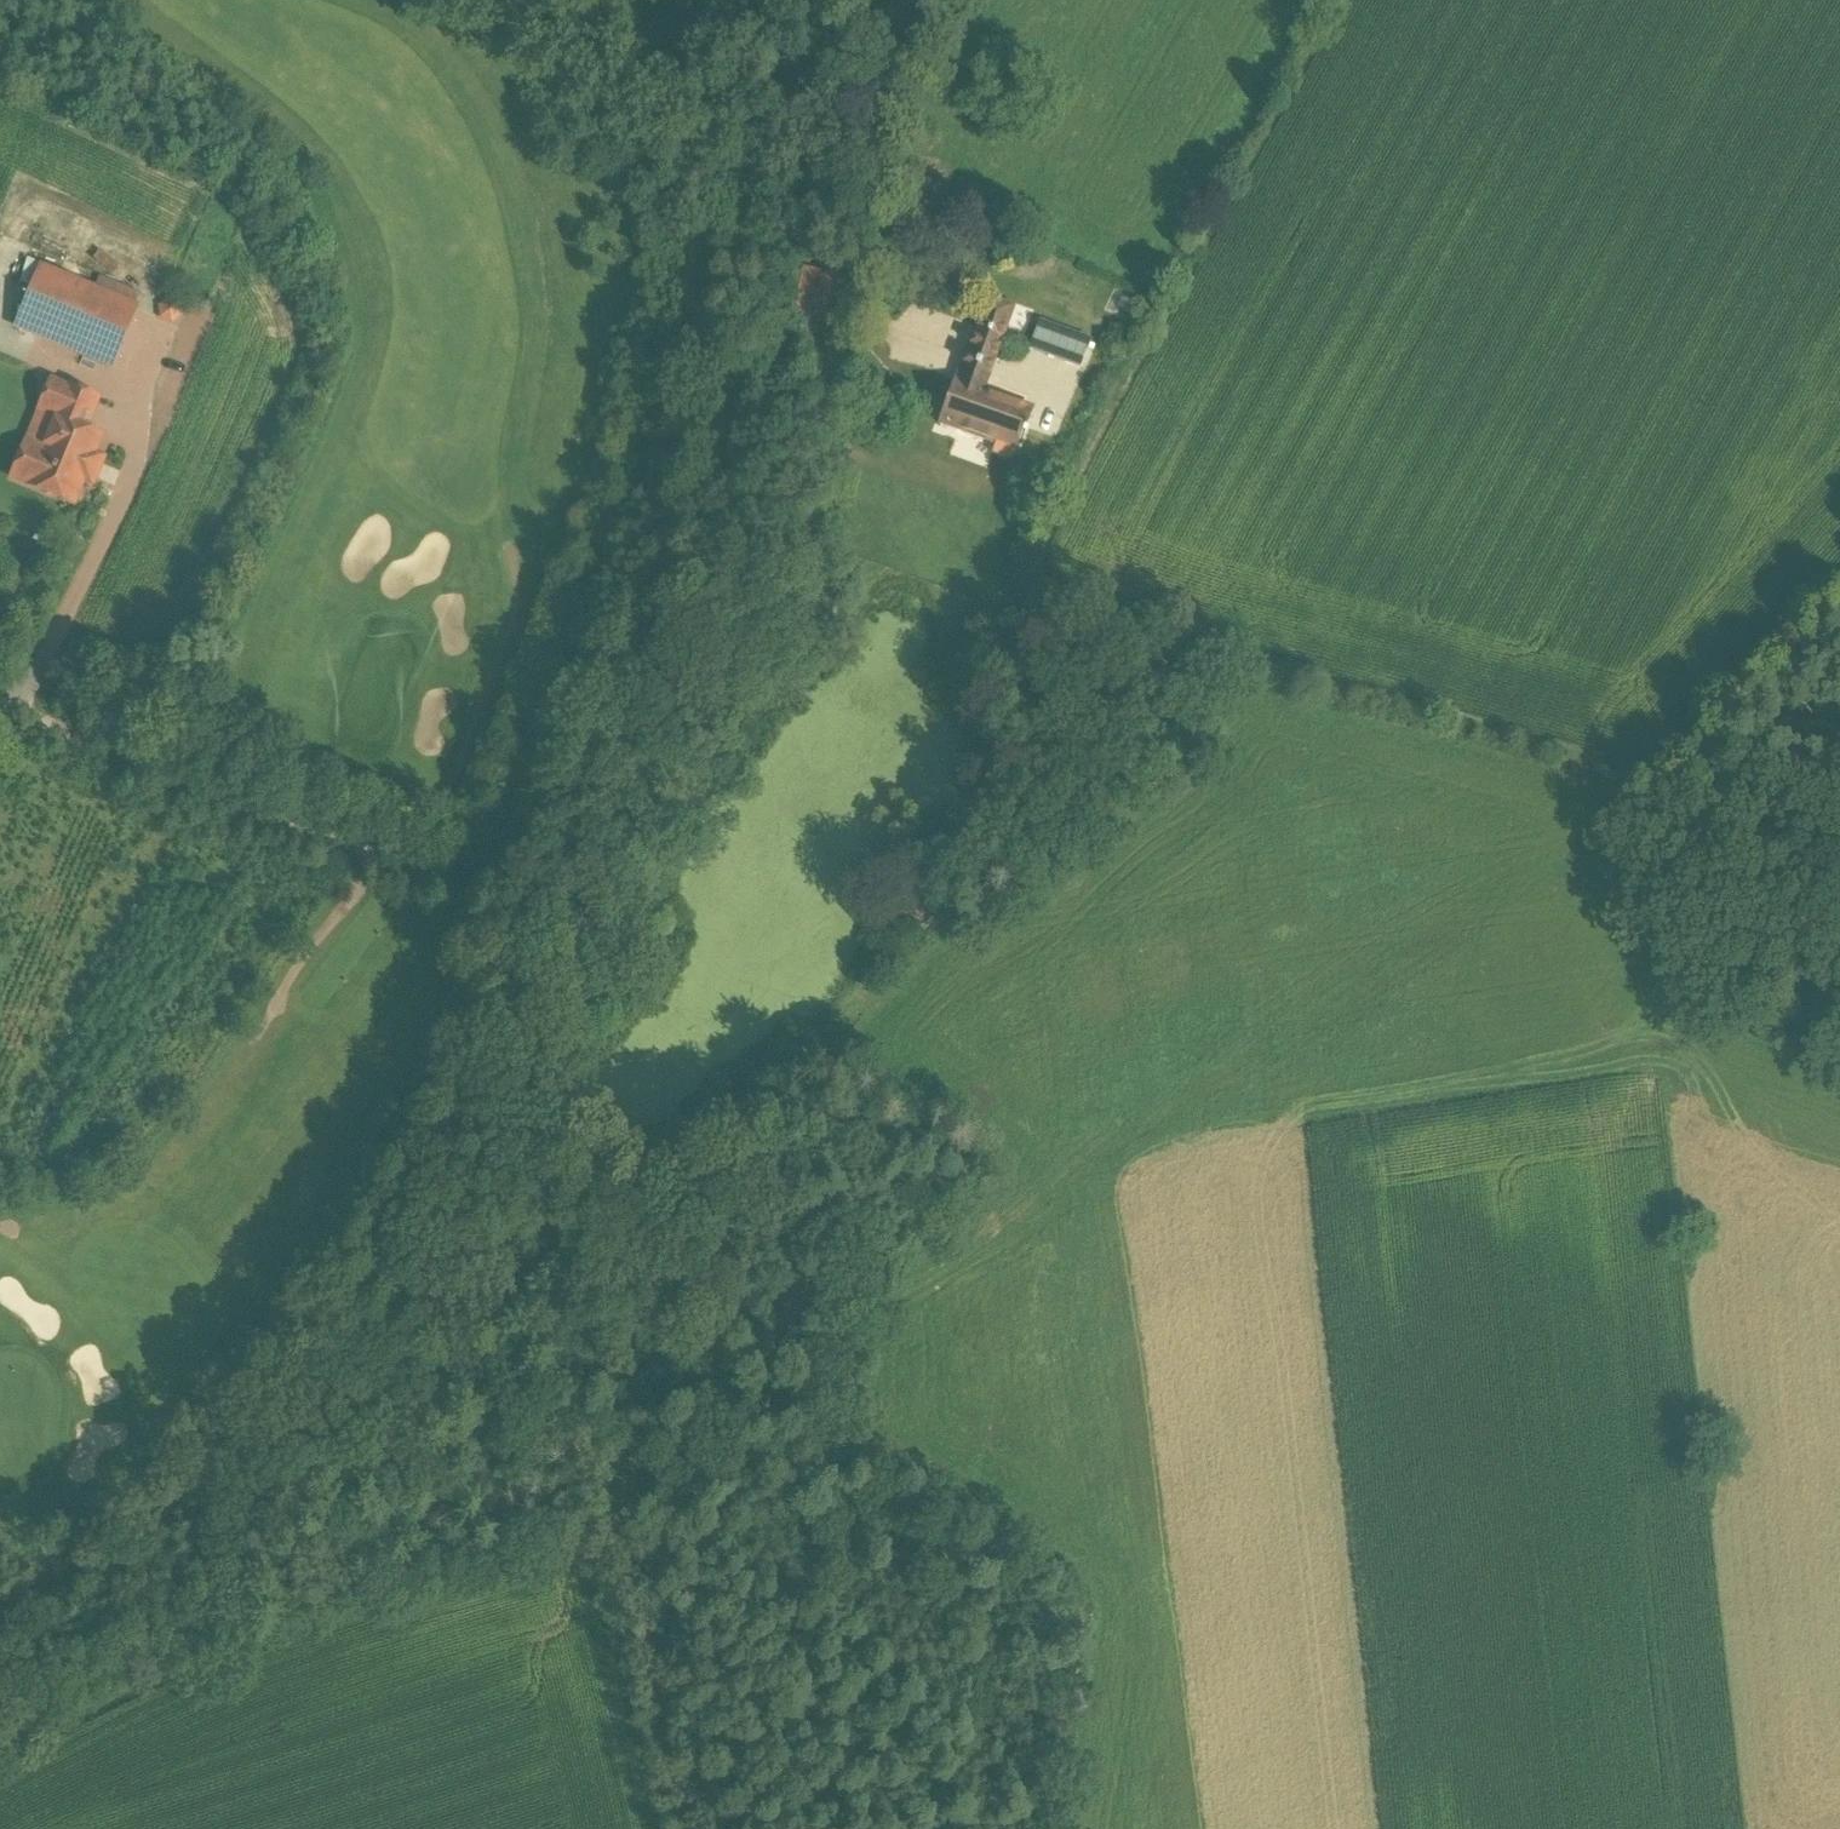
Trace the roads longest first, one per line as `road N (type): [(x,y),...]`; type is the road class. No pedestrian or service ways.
road 1 (unclassified): [(939,0),(865,86),(777,154),(763,180),(493,854),(466,878),(438,880),(0,705)]
road 2 (track): [(1839,578),(1675,761),(1657,796),(1643,861),(1652,900),(1686,964),(1747,1007),(1839,1034)]
road 3 (track): [(613,1521),(781,1398),(838,1338),(864,1326)]

